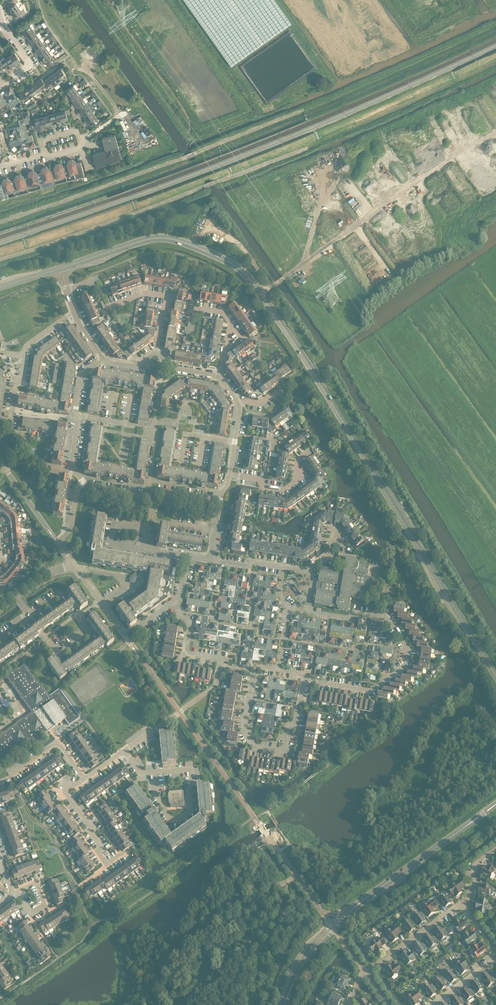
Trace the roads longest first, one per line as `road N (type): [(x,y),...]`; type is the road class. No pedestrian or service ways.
road 1 (secondary): [(59,269),(156,238),(205,250),(248,276),(495,675)]
road 2 (residential): [(290,610),(388,618),(409,651),(407,665),(370,691),(304,680)]
road 3 (residential): [(254,672),(244,731),(254,746),(277,750),(286,745),(304,680)]
road 4 (residential): [(351,1004),(365,973),(463,904)]
road 5 (secondary): [(379,888),(317,938),(284,1004)]
road 6 (secondary): [(284,1004),(320,946),(379,888)]
road 7 (secondary): [(495,806),(379,888)]
road 8 (residential): [(220,502),(83,483)]
road 9 (residential): [(124,751),(217,686),(221,666)]
road 10 (residential): [(101,603),(78,617),(90,633),(59,655),(31,616)]
road 11 (residential): [(155,773),(192,769),(190,811),(171,820),(157,795)]

